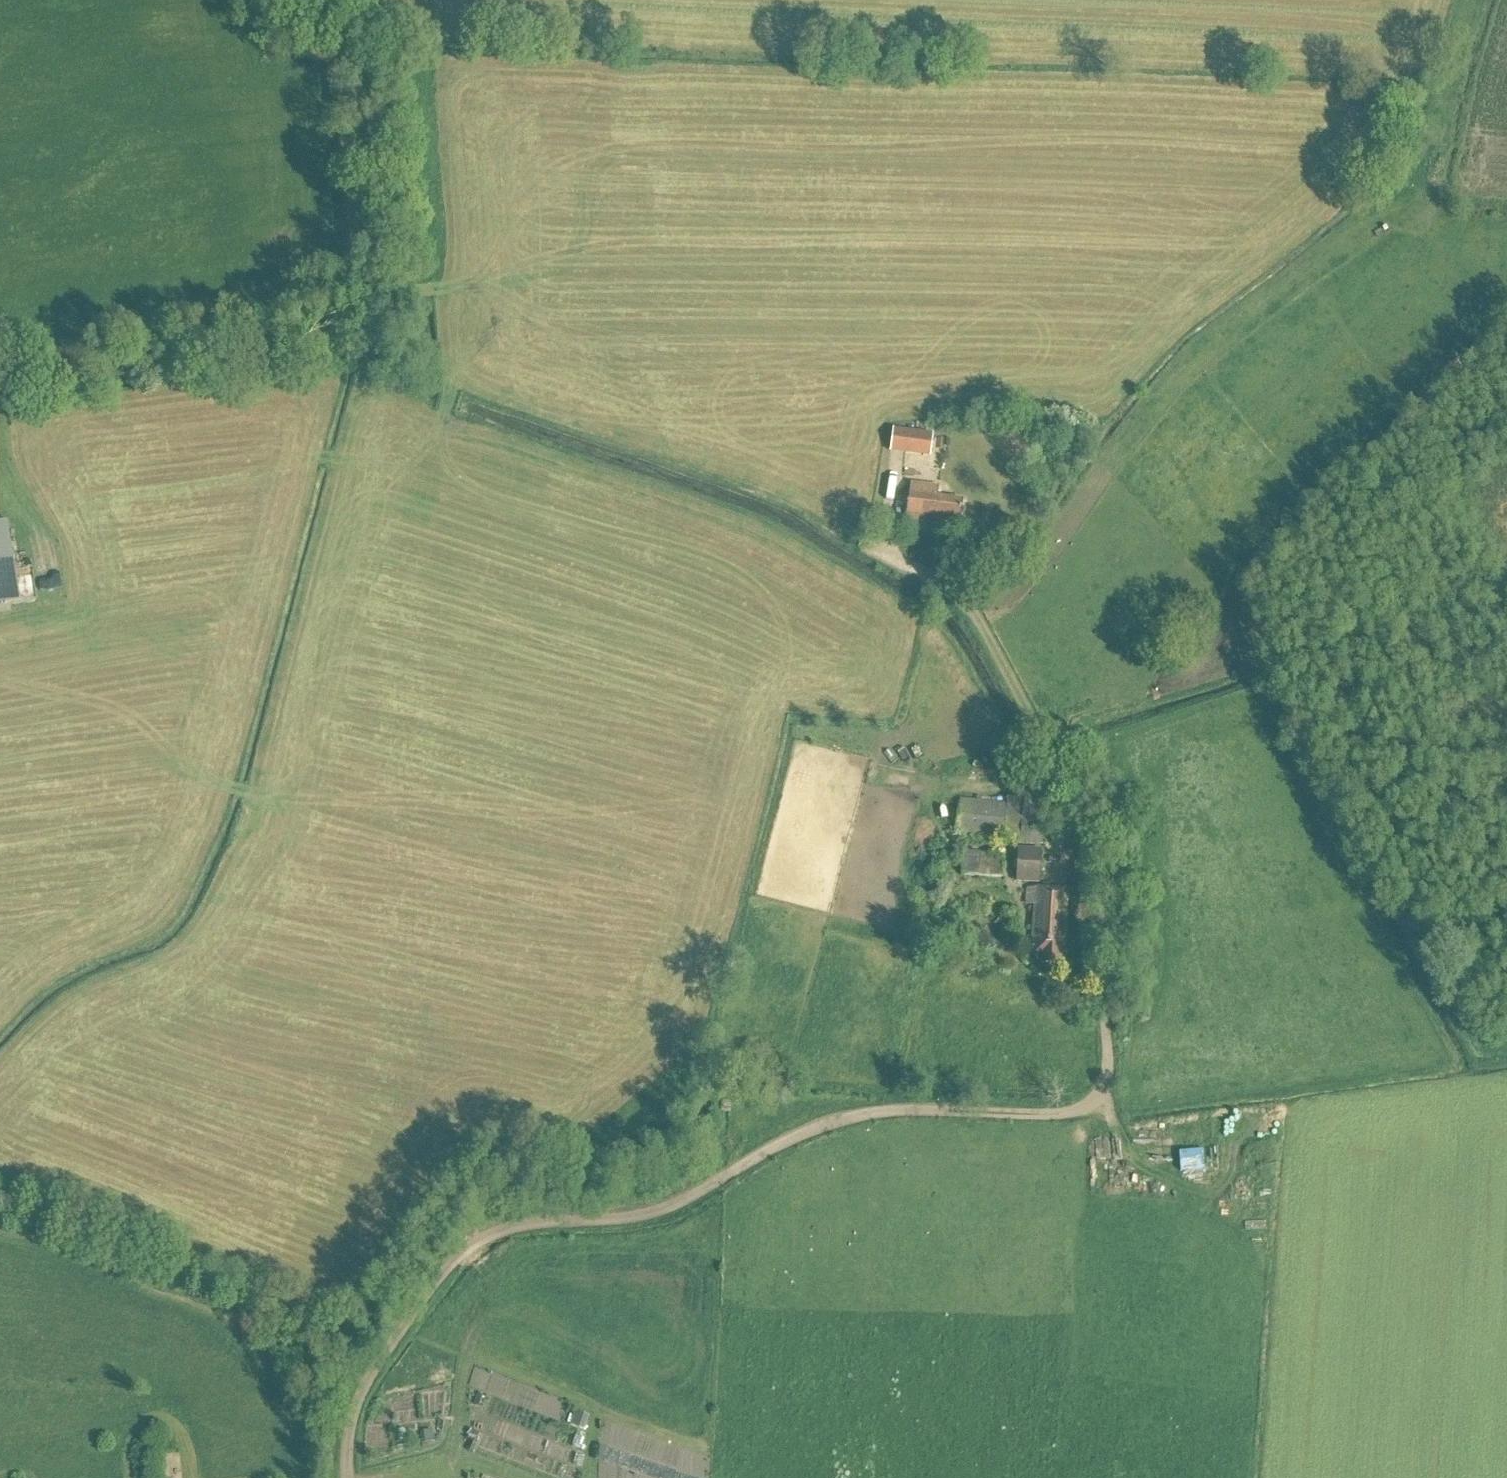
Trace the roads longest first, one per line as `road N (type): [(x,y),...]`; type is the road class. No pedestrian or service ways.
road 1 (track): [(343,1477),(341,1442),(369,1381),(471,1245),(495,1232),(645,1217),(802,1136),(873,1113),(1065,1116),(1086,1109),(1100,1089),(1110,855),(956,594)]
road 2 (track): [(0,382),(313,339),(362,301),(372,276),(339,56),(361,0)]

